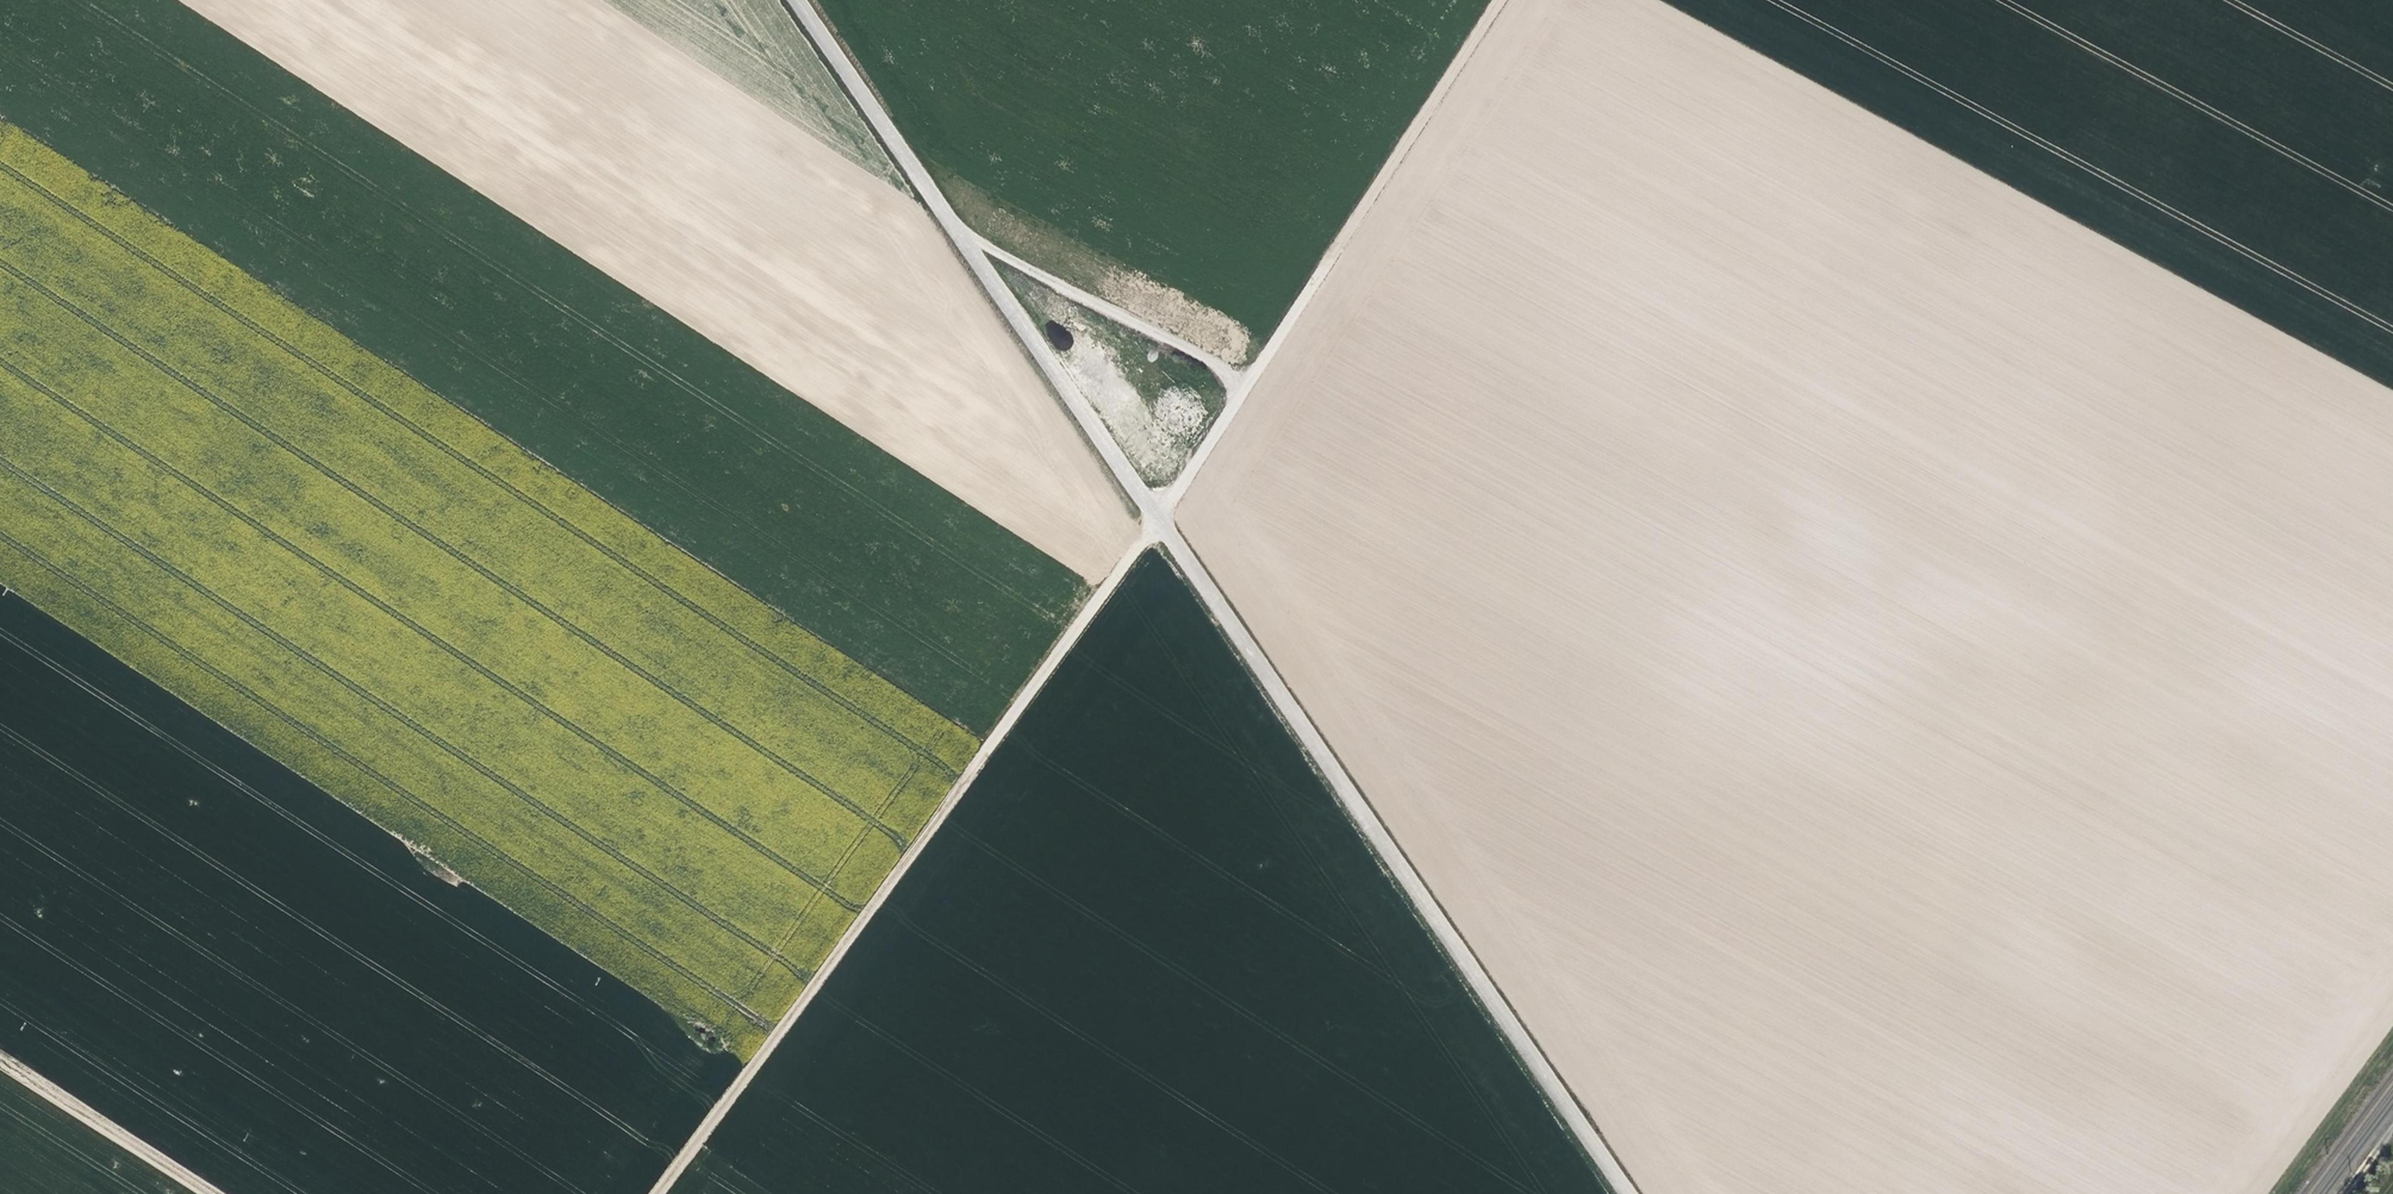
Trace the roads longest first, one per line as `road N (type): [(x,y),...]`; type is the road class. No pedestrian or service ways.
road 1 (unclassified): [(1635,1193),(796,0)]
road 2 (track): [(1156,516),(656,1193)]
road 3 (track): [(1156,516),(1497,0)]
road 4 (track): [(212,1193),(0,1060)]

